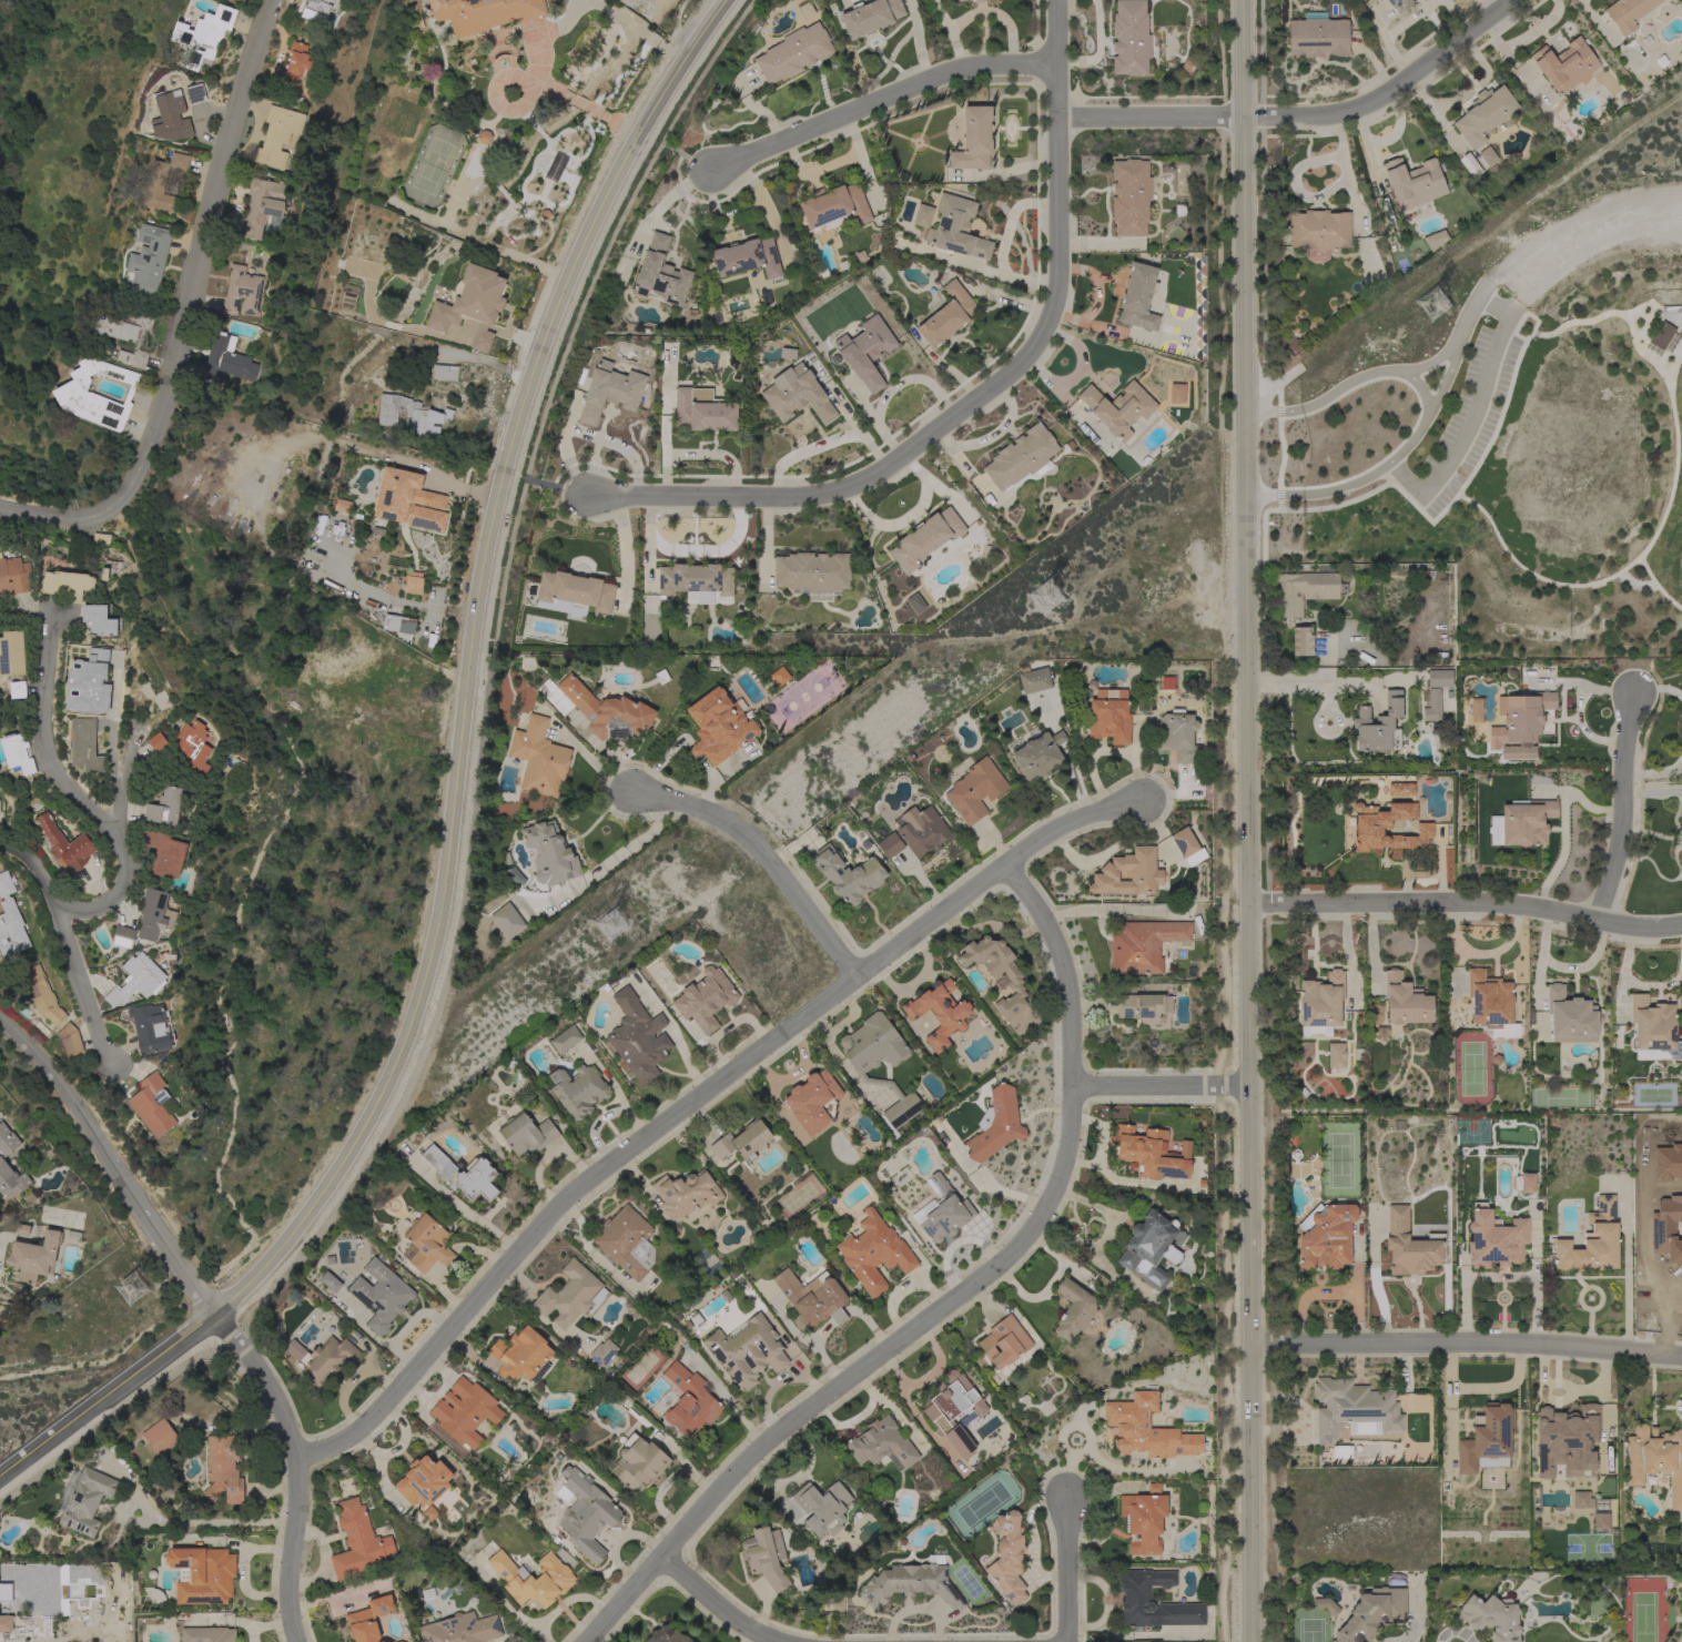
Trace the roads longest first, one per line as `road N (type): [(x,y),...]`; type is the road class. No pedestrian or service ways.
road 1 (secondary): [(0,1475),(212,1315),(277,1254),(381,1102),(428,964),(486,537),(543,335),(622,162),(726,0)]
road 2 (tertiary): [(1252,1641),(1242,0)]
road 3 (residential): [(298,1462),(345,1442),(401,1390),(513,1250),(566,1199),(1010,861),(1094,812),(1139,802)]
road 4 (residential): [(579,1641),(658,1564),(742,1459),(1014,1253),(1054,1187),(1071,1088),(1050,935),(1010,861)]
road 5 (residential): [(587,497),(786,498),(840,487),(889,465),(1015,367),(1053,302),(1054,0)]
road 6 (residential): [(273,0),(156,436),(119,501),(85,526)]
road 7 (residential): [(1055,119),(1328,119),(1362,110),(1512,0)]
road 8 (residential): [(1242,904),(1510,904),(1630,929),(1681,927)]
road 9 (residential): [(1681,1357),(1433,1342),(1247,1345)]
road 10 (residential): [(52,910),(103,906),(122,878),(112,840),(43,766),(45,621)]
road 11 (residential): [(709,172),(936,78),(1054,65)]
road 12 (residential): [(0,1023),(57,1077),(212,1315)]
road 13 (residential): [(293,1641),(284,1614),(298,1462),(268,1390),(212,1315)]
road 14 (residential): [(857,974),(743,833),(636,792)]
road 15 (residential): [(1600,921),(1622,832),(1624,741),(1635,698)]
road 16 (residential): [(1071,1088),(1243,1085)]
road 17 (residential): [(52,910),(110,1071)]
road 18 (residential): [(1069,1641),(1067,1496)]
road 19 (residential): [(658,1564),(751,1634),(776,1641)]

